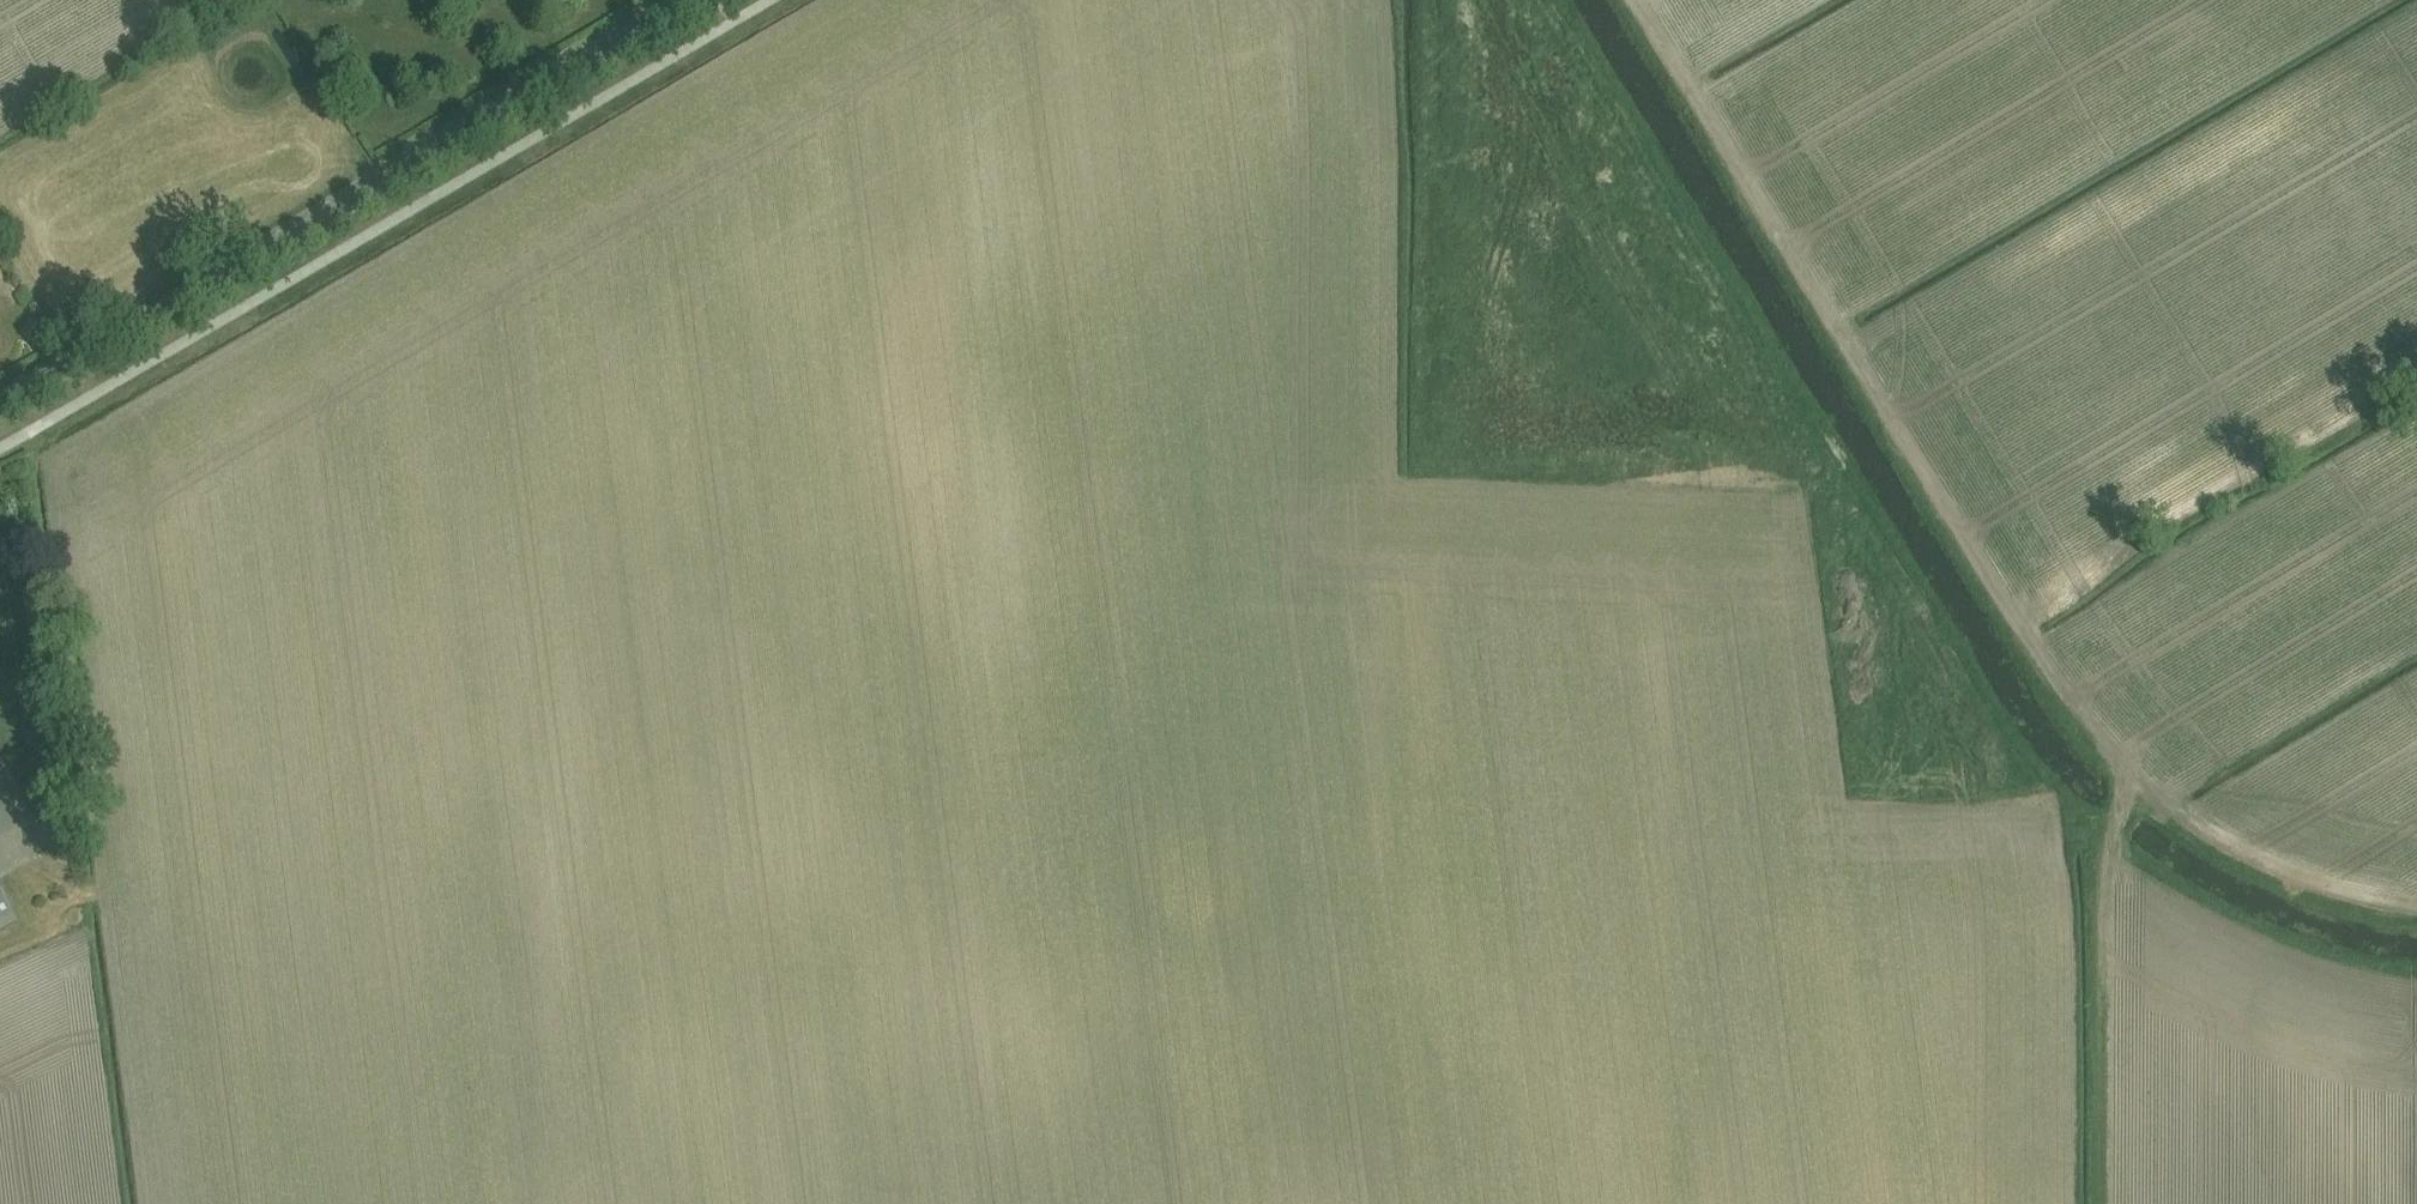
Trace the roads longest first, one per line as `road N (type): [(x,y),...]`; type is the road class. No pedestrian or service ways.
road 1 (tertiary): [(0,405),(685,0)]

